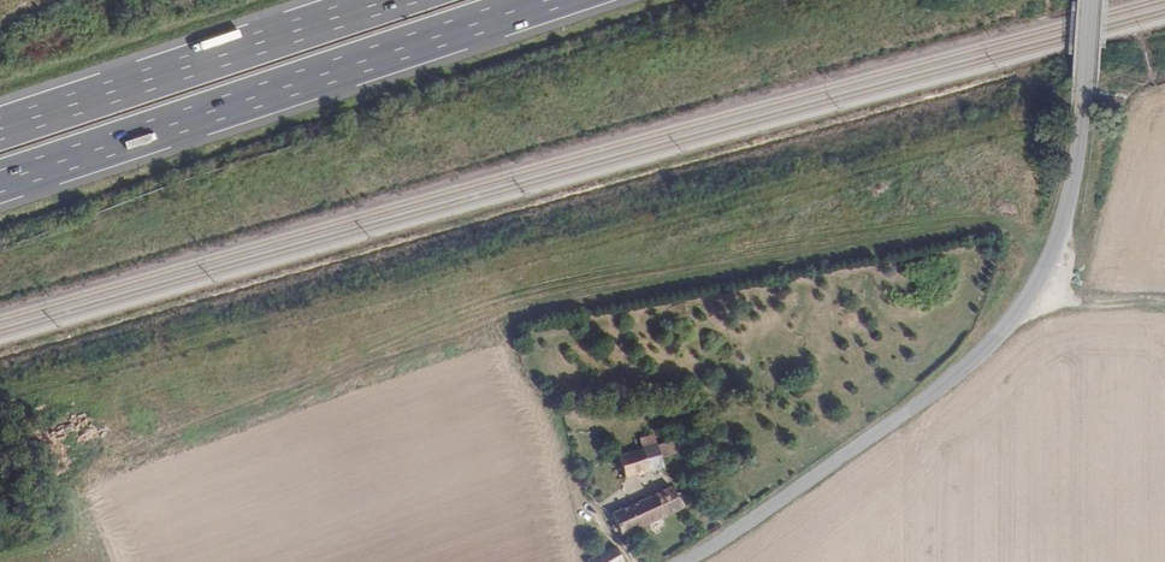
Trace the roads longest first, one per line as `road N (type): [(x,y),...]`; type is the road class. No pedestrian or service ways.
road 1 (tertiary): [(1091,0),(1072,190),(1051,255),(1016,315),(906,412),(683,561)]
road 2 (motorway): [(0,182),(548,0)]
road 3 (motorway): [(388,0),(0,127)]
road 4 (track): [(1036,285),(1073,305),(1164,305)]

